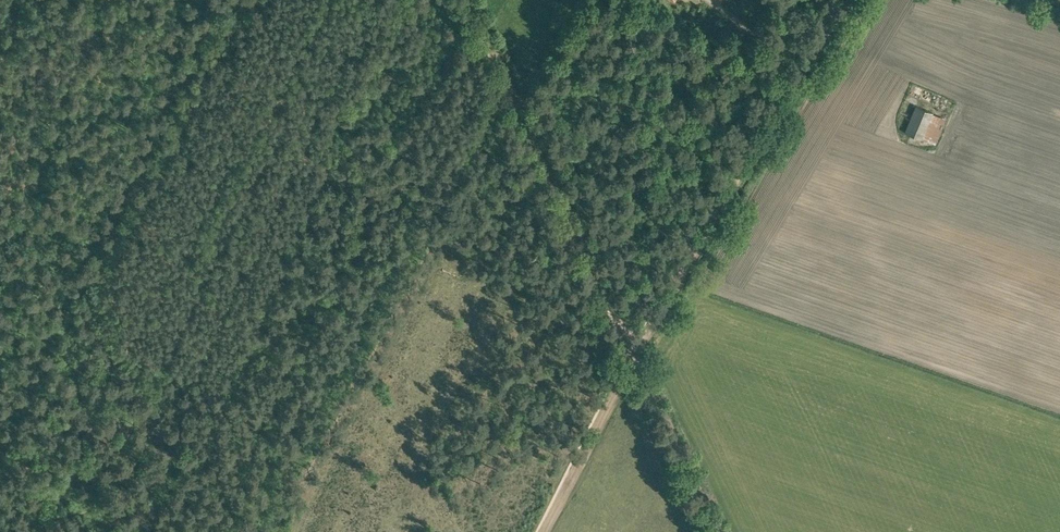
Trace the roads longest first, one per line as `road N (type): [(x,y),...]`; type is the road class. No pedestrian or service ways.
road 1 (track): [(844,0),(634,355)]
road 2 (track): [(631,347),(469,0)]
road 3 (track): [(634,355),(547,531)]
road 4 (track): [(717,531),(634,355)]

